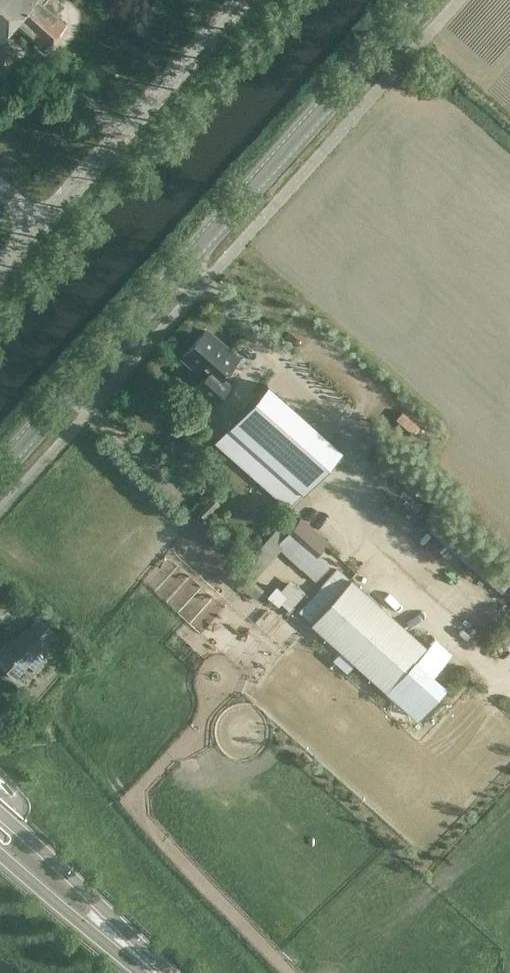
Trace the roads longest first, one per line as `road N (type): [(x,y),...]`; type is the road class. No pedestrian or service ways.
road 1 (tertiary): [(0,468),(419,0)]
road 2 (track): [(509,688),(345,538),(353,438),(180,267)]
road 3 (unclassified): [(0,265),(238,0)]
road 4 (secondary): [(156,972),(0,834)]

